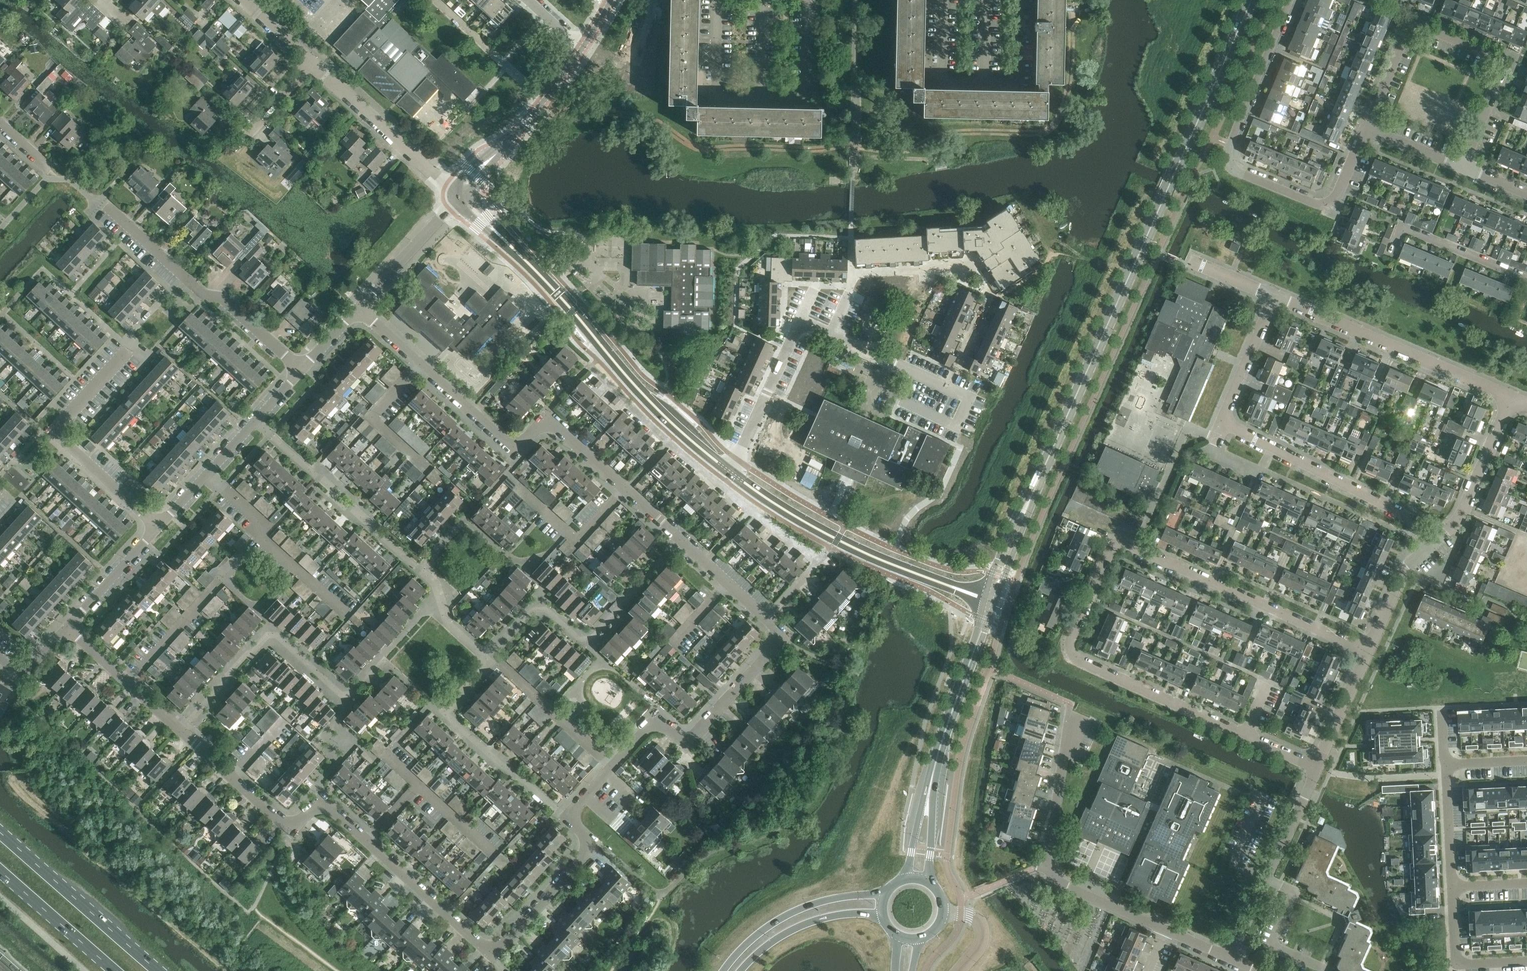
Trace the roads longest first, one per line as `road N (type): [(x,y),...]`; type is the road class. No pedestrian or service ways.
road 1 (tertiary): [(1030,497),(1252,0)]
road 2 (residential): [(546,419),(593,368),(669,442),(816,560),(767,617)]
road 3 (residential): [(1316,769),(1073,659),(1071,643),(1112,547)]
road 4 (unclassified): [(465,195),(668,415),(730,470)]
road 5 (residential): [(1367,128),(1330,205),(1241,175),(1229,163),(1290,0)]
road 6 (residential): [(1464,167),(1504,74),(1497,58),(1411,29),(1367,128)]
road 7 (residential): [(1167,930),(1051,875),(1070,705)]
road 8 (unclassified): [(730,470),(835,537),(991,601)]
road 9 (residential): [(1369,654),(1127,545),(1112,547)]
road 10 (residential): [(183,733),(266,637),(280,637),(342,690),(354,688),(381,658)]
road 11 (residential): [(489,656),(536,603),(591,638),(680,540)]
road 12 (residential): [(546,419),(516,450),(358,304)]
road 13 (residential): [(612,765),(656,720),(690,738),(777,639),(767,617)]
road 14 (residential): [(1510,397),(1275,296)]
road 15 (residential): [(301,367),(104,204)]
road 16 (residential): [(367,841),(320,799),(291,832),(183,733)]
road 17 (residential): [(158,528),(60,430),(131,347)]
road 18 (residential): [(1433,543),(1406,517),(1222,421)]
road 19 (residential): [(565,820),(445,715),(493,660)]
road 20 (primary): [(160,970),(0,831)]
road 21 (residential): [(351,616),(264,538),(260,522),(204,471)]
road 22 (residential): [(1230,958),(1316,769)]
road 23 (residential): [(465,195),(314,62)]
road 24 (tertiary): [(888,893),(790,912),(754,934),(720,970)]
road 25 (tertiary): [(932,782),(991,601)]
road 26 (residential): [(492,954),(593,845),(565,820)]
road 27 (residential): [(680,540),(546,419)]
road 28 (residential): [(492,954),(367,841)]
road 29 (residential): [(1433,543),(1459,515),(1510,397)]
road 30 (residential): [(376,530),(255,417)]
road 31 (residential): [(730,470),(799,321)]
road 32 (residential): [(612,765),(493,660)]
road 33 (tertiary): [(741,970),(804,927),(884,916)]
road 34 (residential): [(971,396),(828,333)]
road 35 (residential): [(126,683),(232,569)]
road 36 (residential): [(1526,278),(1404,227),(1395,246)]
road 37 (residential): [(358,304),(465,195)]
road 38 (primary): [(0,871),(113,970)]
road 39 (residential): [(542,97),(436,0)]
road 40 (residential): [(973,268),(852,273),(845,291)]
road 41 (residential): [(65,627),(158,528)]
road 42 (residential): [(1222,421),(1275,296)]
road 43 (residential): [(1369,654),(1411,562),(1433,543)]
road 44 (residential): [(1316,769),(1369,654)]
road 45 (unclassified): [(465,195),(542,97)]
road 46 (residential): [(1446,765),(1452,887)]

